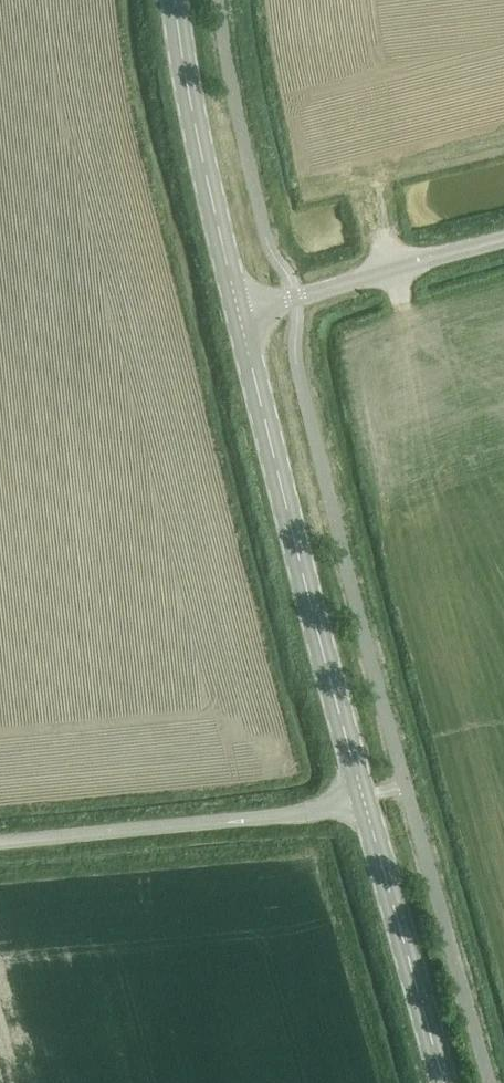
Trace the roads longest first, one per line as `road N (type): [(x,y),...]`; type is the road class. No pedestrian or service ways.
road 1 (tertiary): [(365,800),(236,314)]
road 2 (unclassified): [(0,845),(365,800)]
road 3 (tertiary): [(236,314),(193,119),(176,0)]
road 4 (tertiary): [(443,1082),(365,800)]
road 5 (unclassified): [(236,314),(503,245)]

